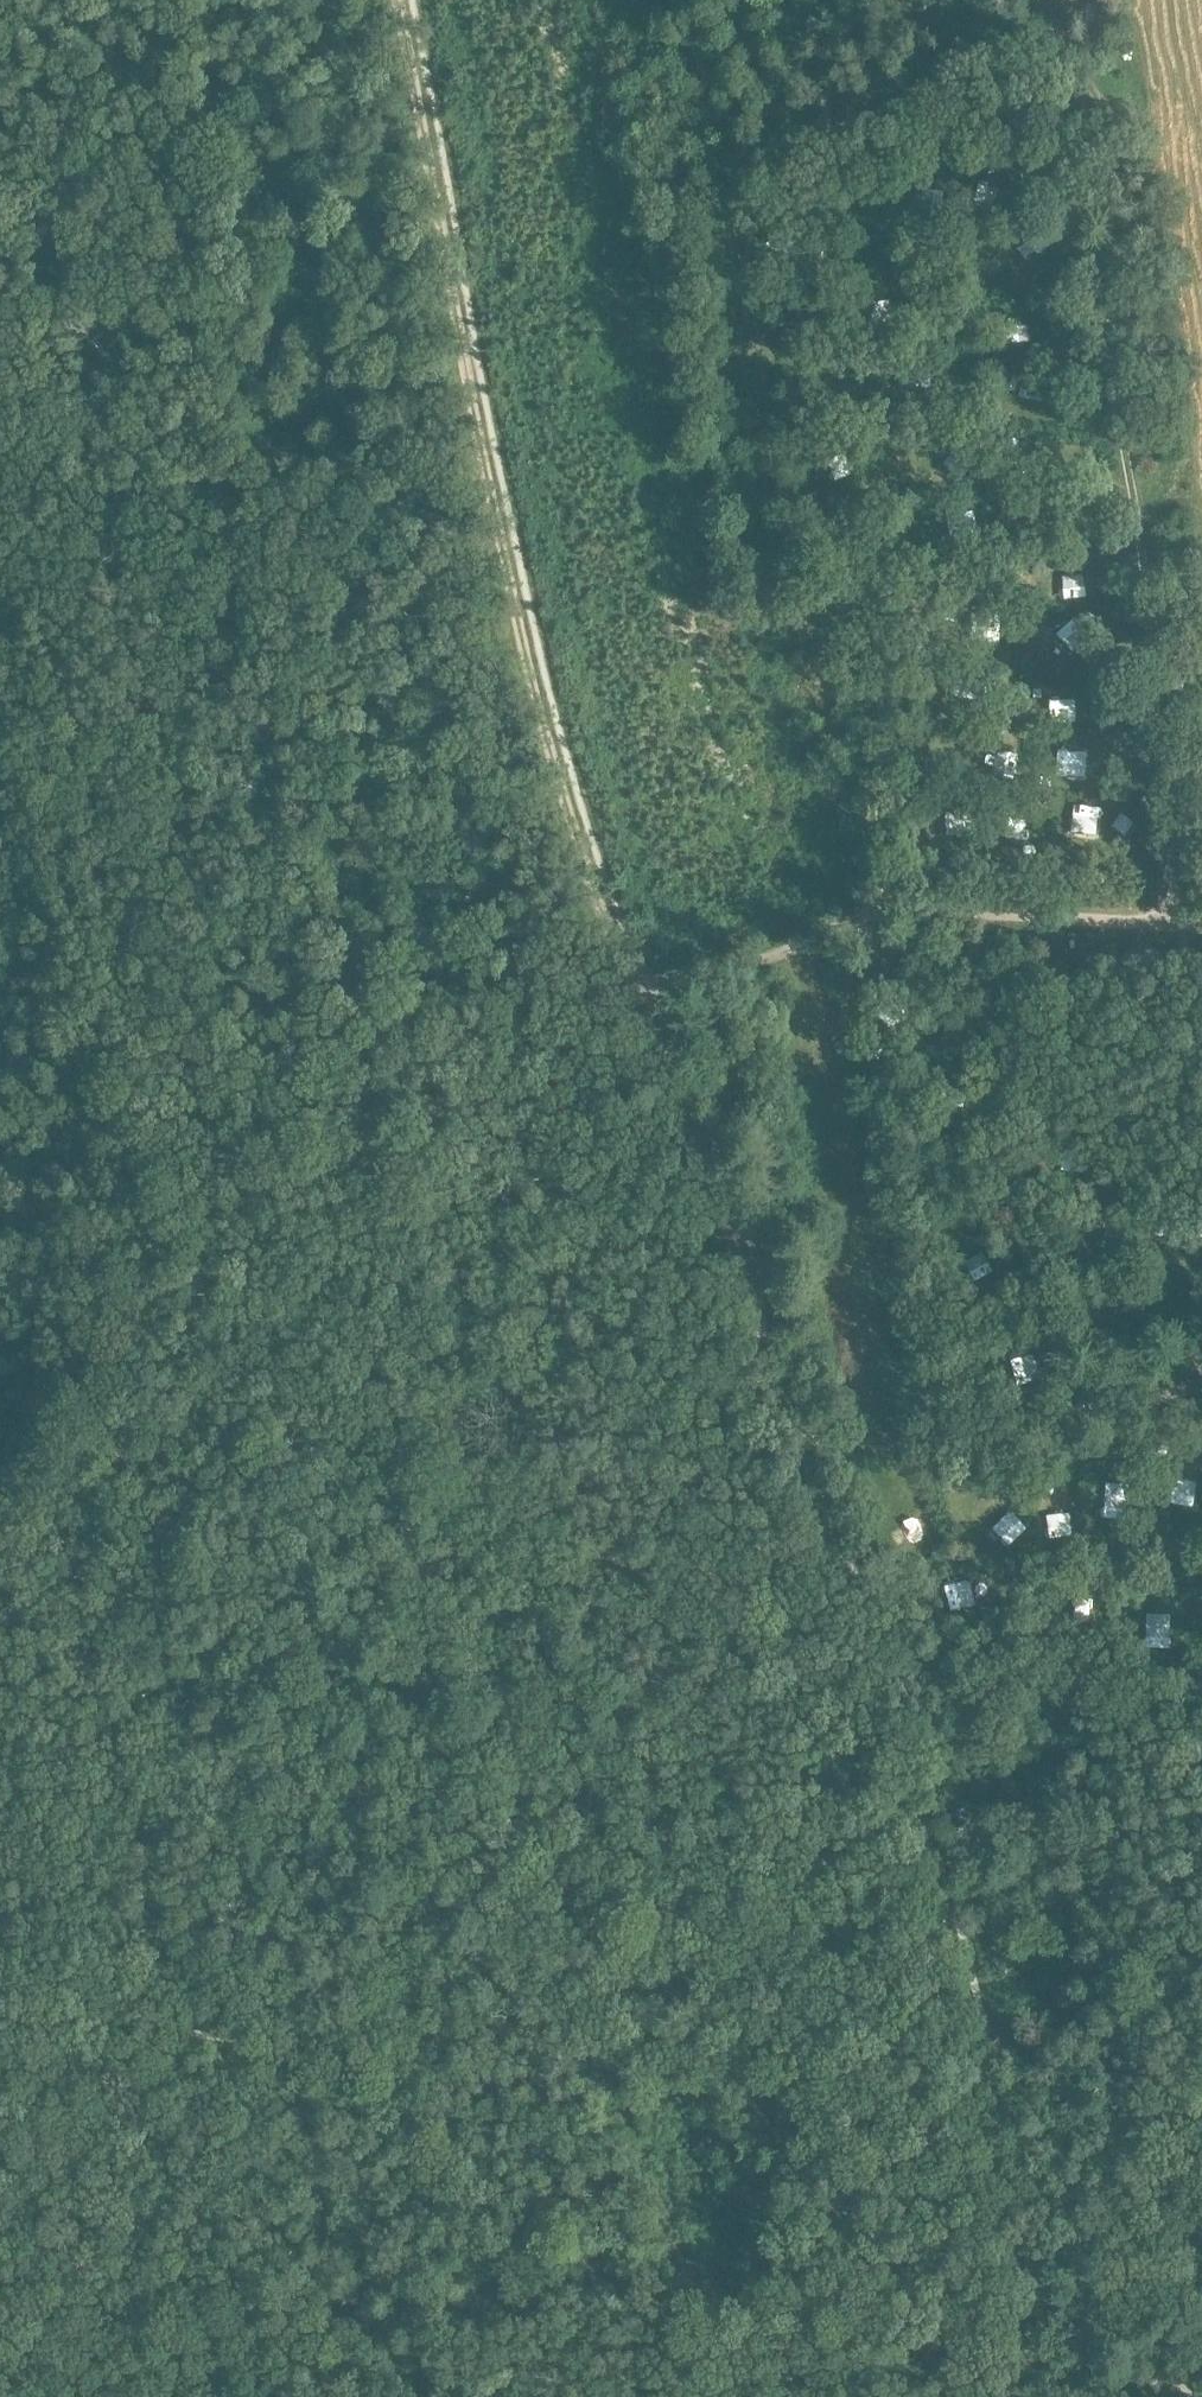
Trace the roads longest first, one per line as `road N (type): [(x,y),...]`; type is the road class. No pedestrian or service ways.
road 1 (track): [(799,1427),(793,1472),(818,1610),(866,1692),(930,1839),(964,1954),(1028,2270),(1021,2396)]
road 2 (track): [(633,991),(878,917),(1012,906),(1201,922)]
road 3 (track): [(1201,1384),(1045,1439),(816,1438)]
road 4 (track): [(1025,2351),(1181,2396)]

